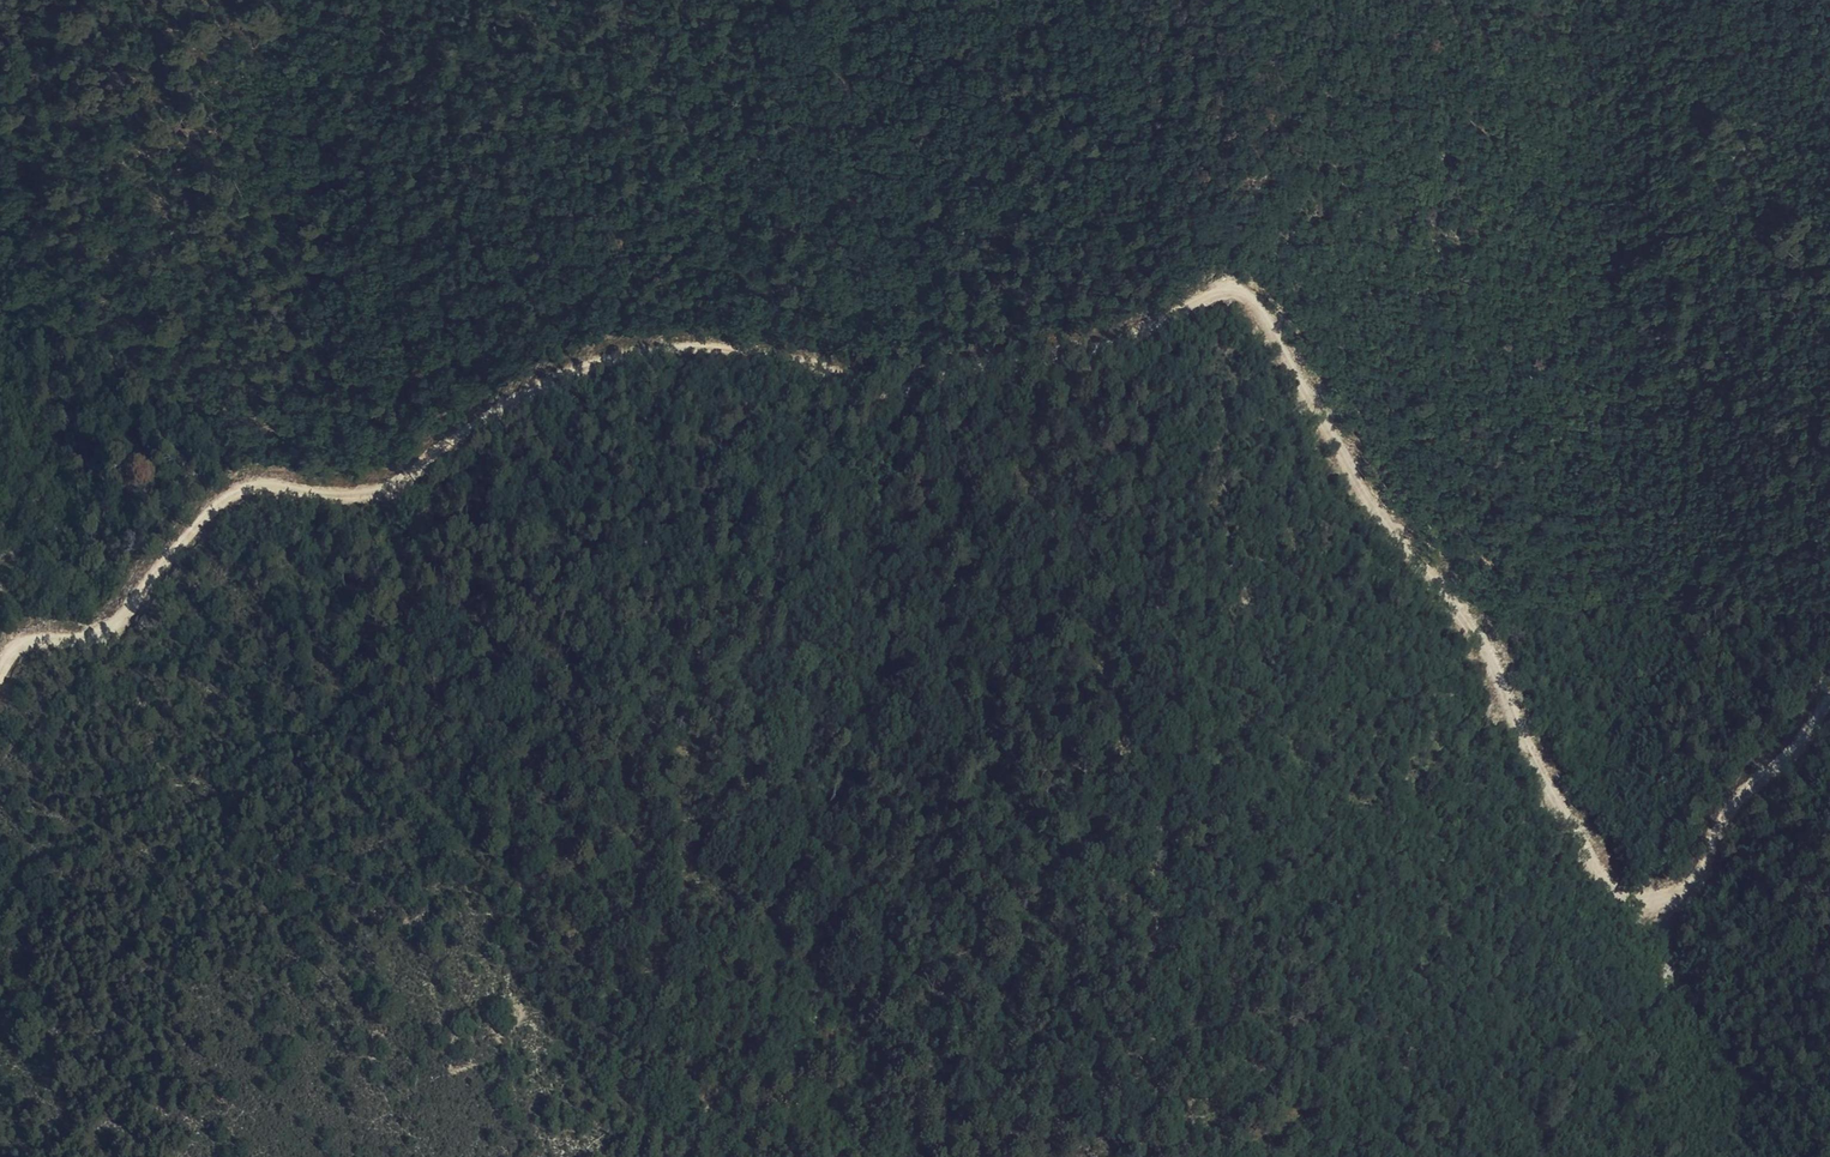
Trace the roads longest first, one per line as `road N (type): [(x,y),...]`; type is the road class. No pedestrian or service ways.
road 1 (track): [(1236,290),(1216,289),(1117,345),(874,383),(740,352),(664,351),(583,370),(506,407),(398,487),(334,498),(262,488),(226,499),(109,630),(19,643),(0,674)]
road 2 (track): [(1236,290),(1263,316),(1398,536),(1481,642),(1602,879),(1629,898),(1669,903),(1702,879),(1713,845),(1829,690)]

